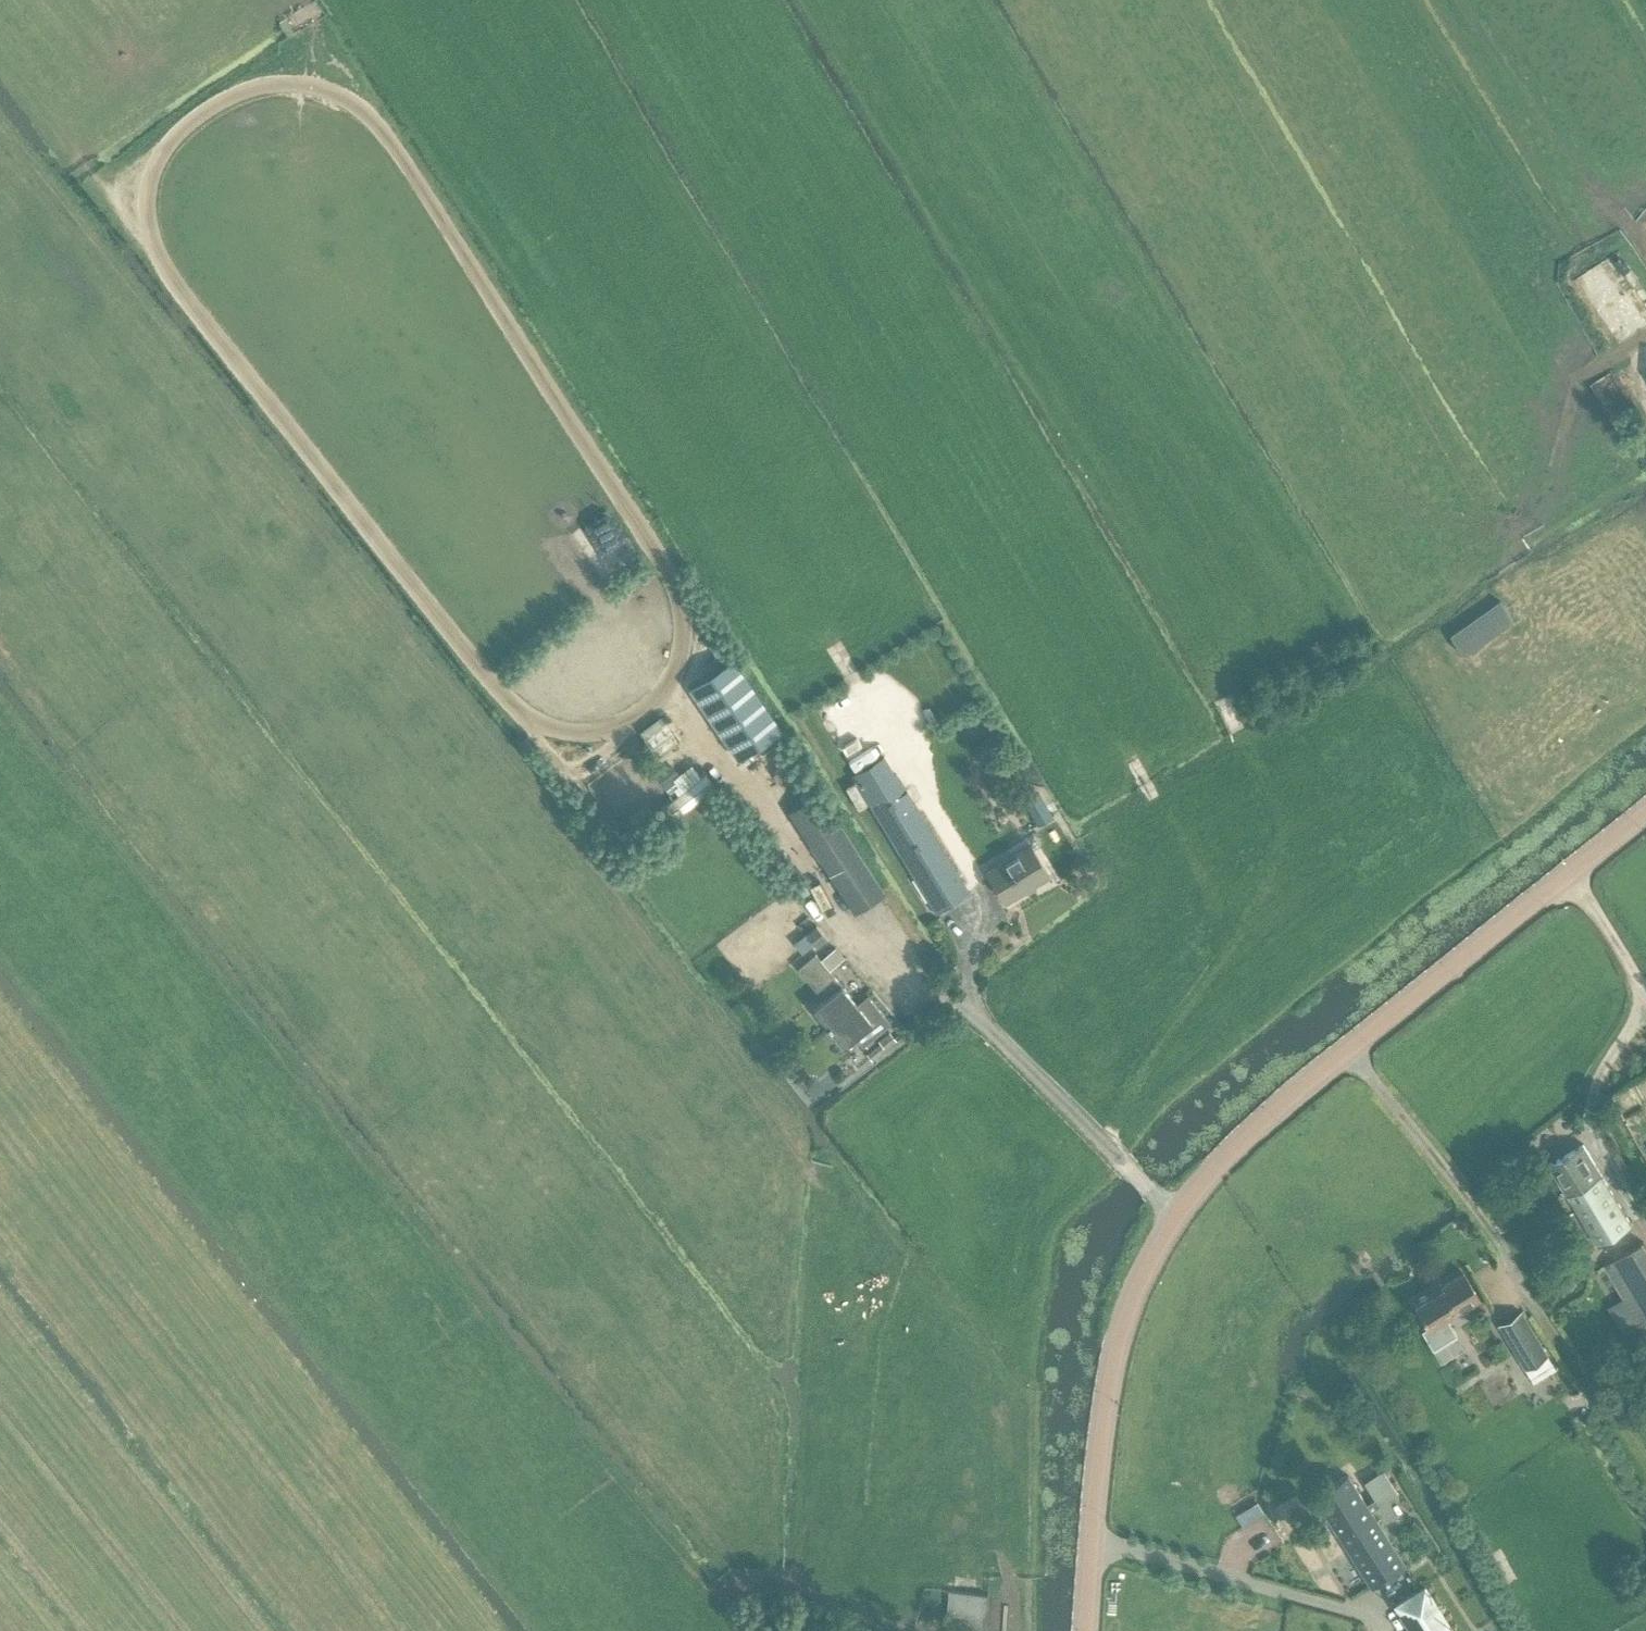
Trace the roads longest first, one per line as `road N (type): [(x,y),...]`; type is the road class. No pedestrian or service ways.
road 1 (tertiary): [(1086,1630),(1111,1376),(1130,1305),(1173,1219),(1231,1155),(1348,1051),(1645,815)]
road 2 (track): [(1103,1143),(1130,1089),(1239,936),(1279,848),(1276,794),(1220,686)]
road 3 (track): [(707,1601),(755,1580),(788,1580),(899,1630)]
road 4 (track): [(1136,771),(1239,936)]
road 5 (track): [(1552,464),(1584,378),(1645,345)]

